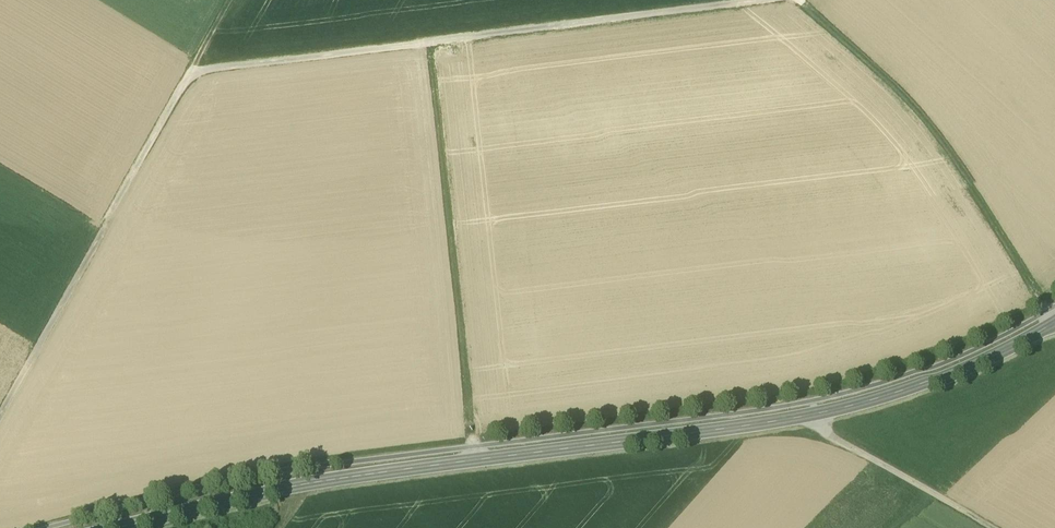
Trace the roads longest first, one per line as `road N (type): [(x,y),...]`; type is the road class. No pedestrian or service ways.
road 1 (secondary): [(106,527),(302,483),(818,414),(929,383),(1054,323)]
road 2 (track): [(790,0),(193,80)]
road 3 (track): [(1054,319),(951,155),(791,0)]
road 4 (track): [(0,415),(193,80)]
road 5 (track): [(818,414),(824,435),(987,527)]

